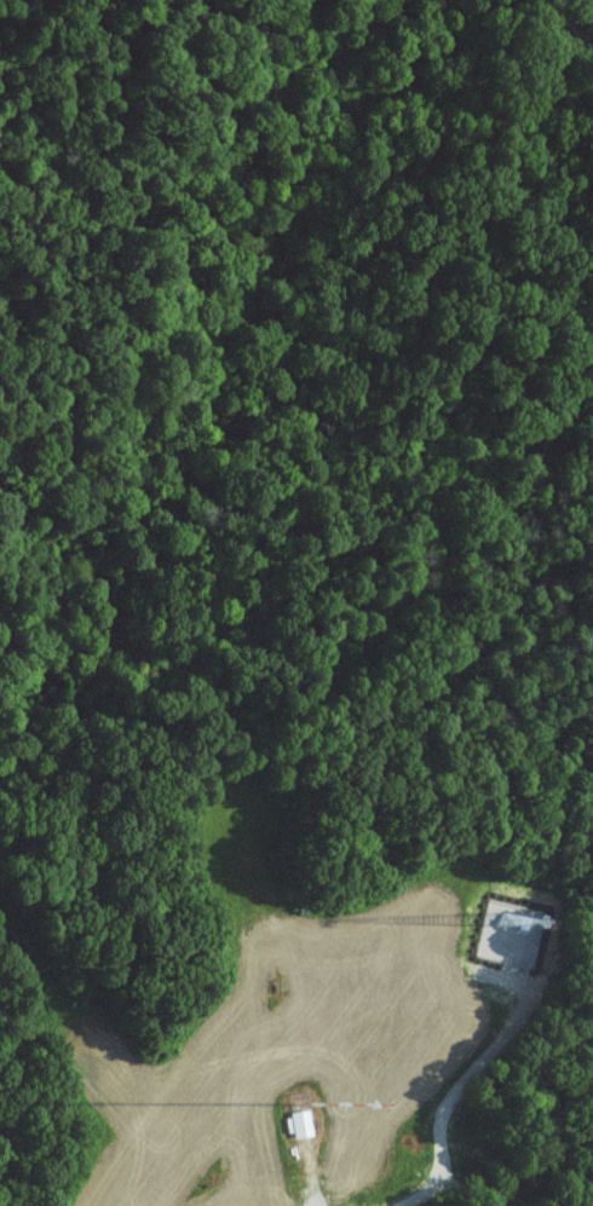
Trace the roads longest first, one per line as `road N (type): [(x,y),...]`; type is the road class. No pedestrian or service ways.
road 1 (residential): [(592,42),(241,18)]

